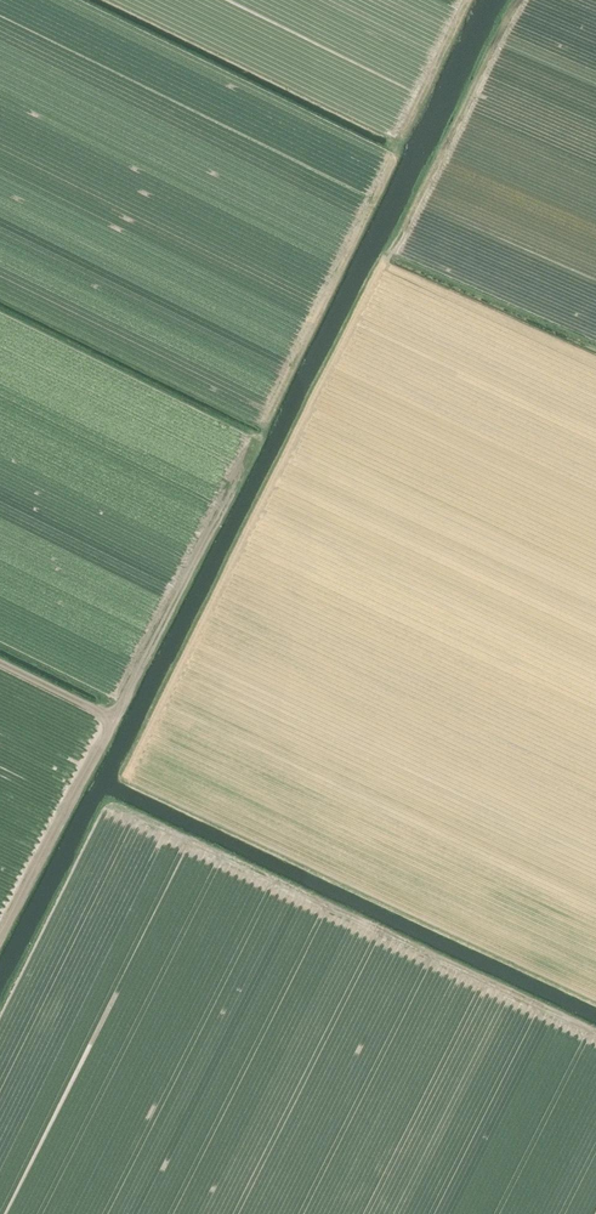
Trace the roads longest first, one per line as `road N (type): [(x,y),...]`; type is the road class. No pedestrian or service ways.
road 1 (track): [(470,0),(261,439),(118,711),(95,710),(0,663)]
road 2 (track): [(397,272),(374,288),(128,773)]
road 3 (track): [(113,806),(595,1033)]
road 4 (track): [(519,0),(383,266),(595,359)]

